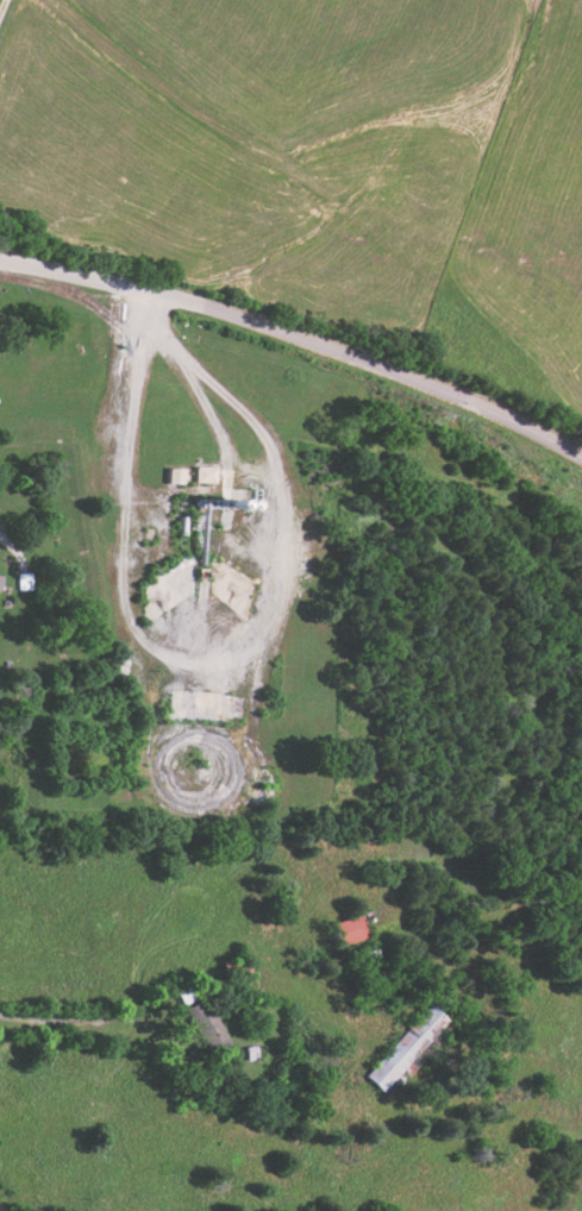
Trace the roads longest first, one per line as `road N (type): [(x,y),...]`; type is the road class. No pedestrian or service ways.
road 1 (residential): [(581,452),(213,306),(0,265)]

